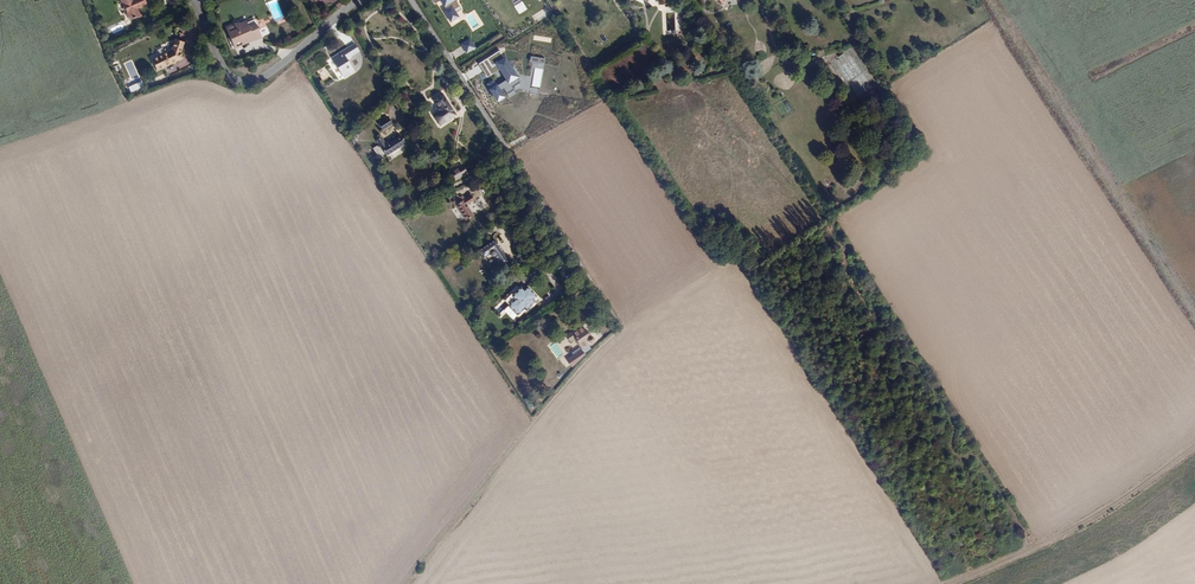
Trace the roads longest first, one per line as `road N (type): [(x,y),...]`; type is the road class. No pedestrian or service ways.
road 1 (track): [(398,583),(569,377),(623,331),(563,238)]
road 2 (track): [(938,583),(1030,548),(1111,503),(1194,437)]
road 3 (residential): [(412,0),(563,238)]
road 4 (residential): [(193,0),(223,68),(246,82),(266,77),(362,0)]

